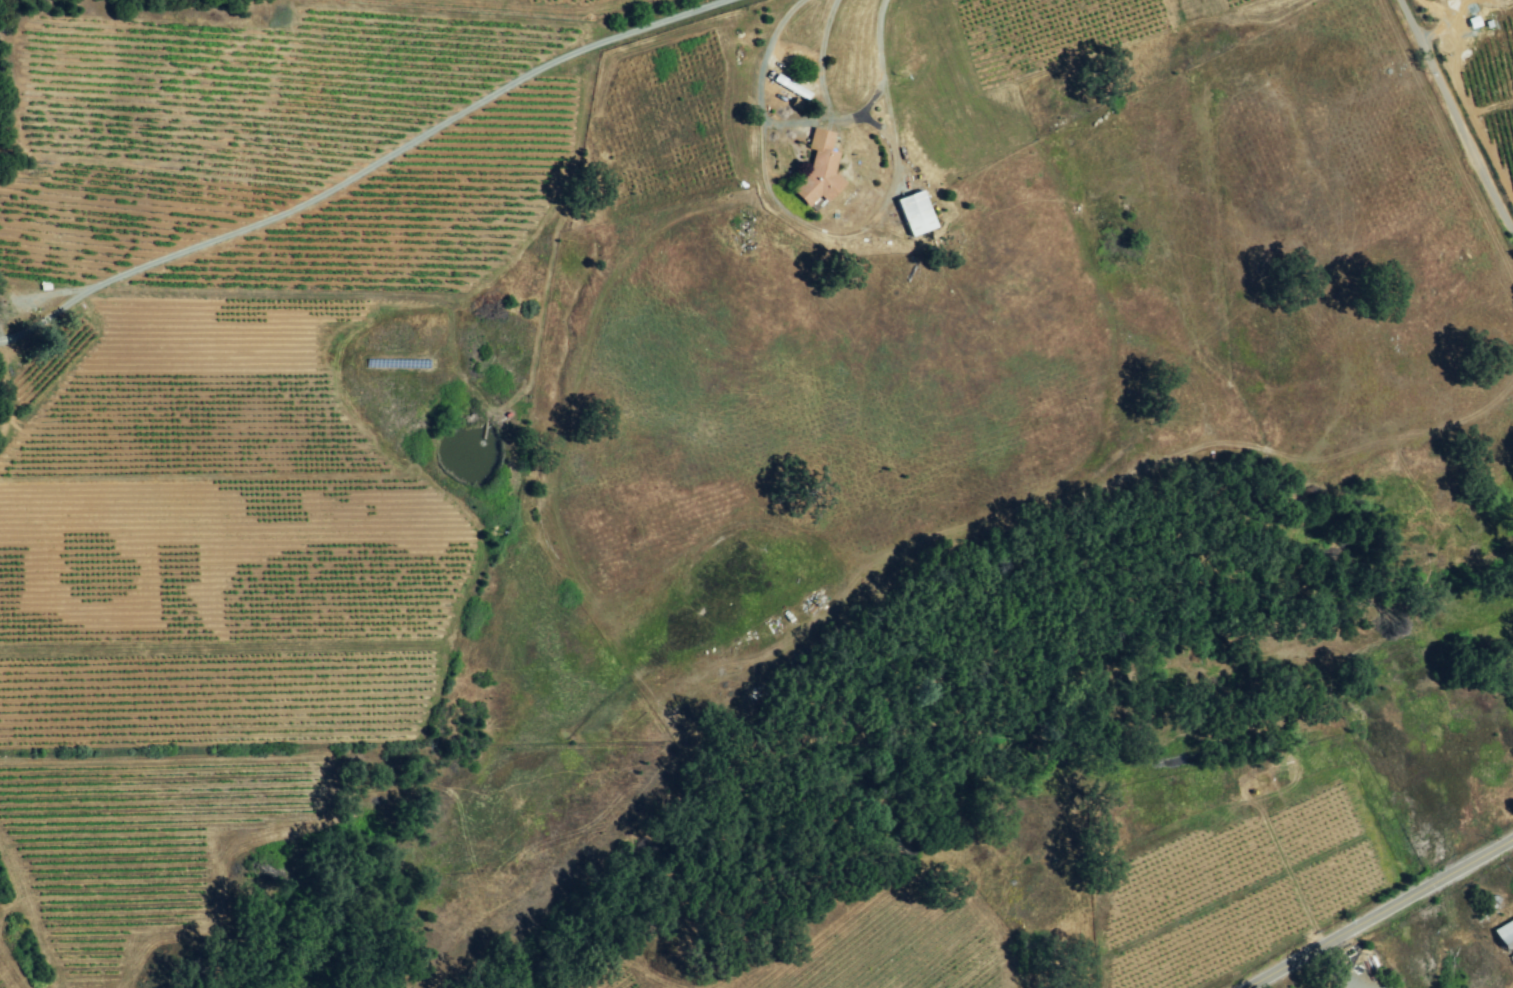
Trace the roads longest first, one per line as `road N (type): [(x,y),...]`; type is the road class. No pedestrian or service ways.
road 1 (residential): [(1512,839),(1250,987)]
road 2 (residential): [(1512,232),(1398,0)]

